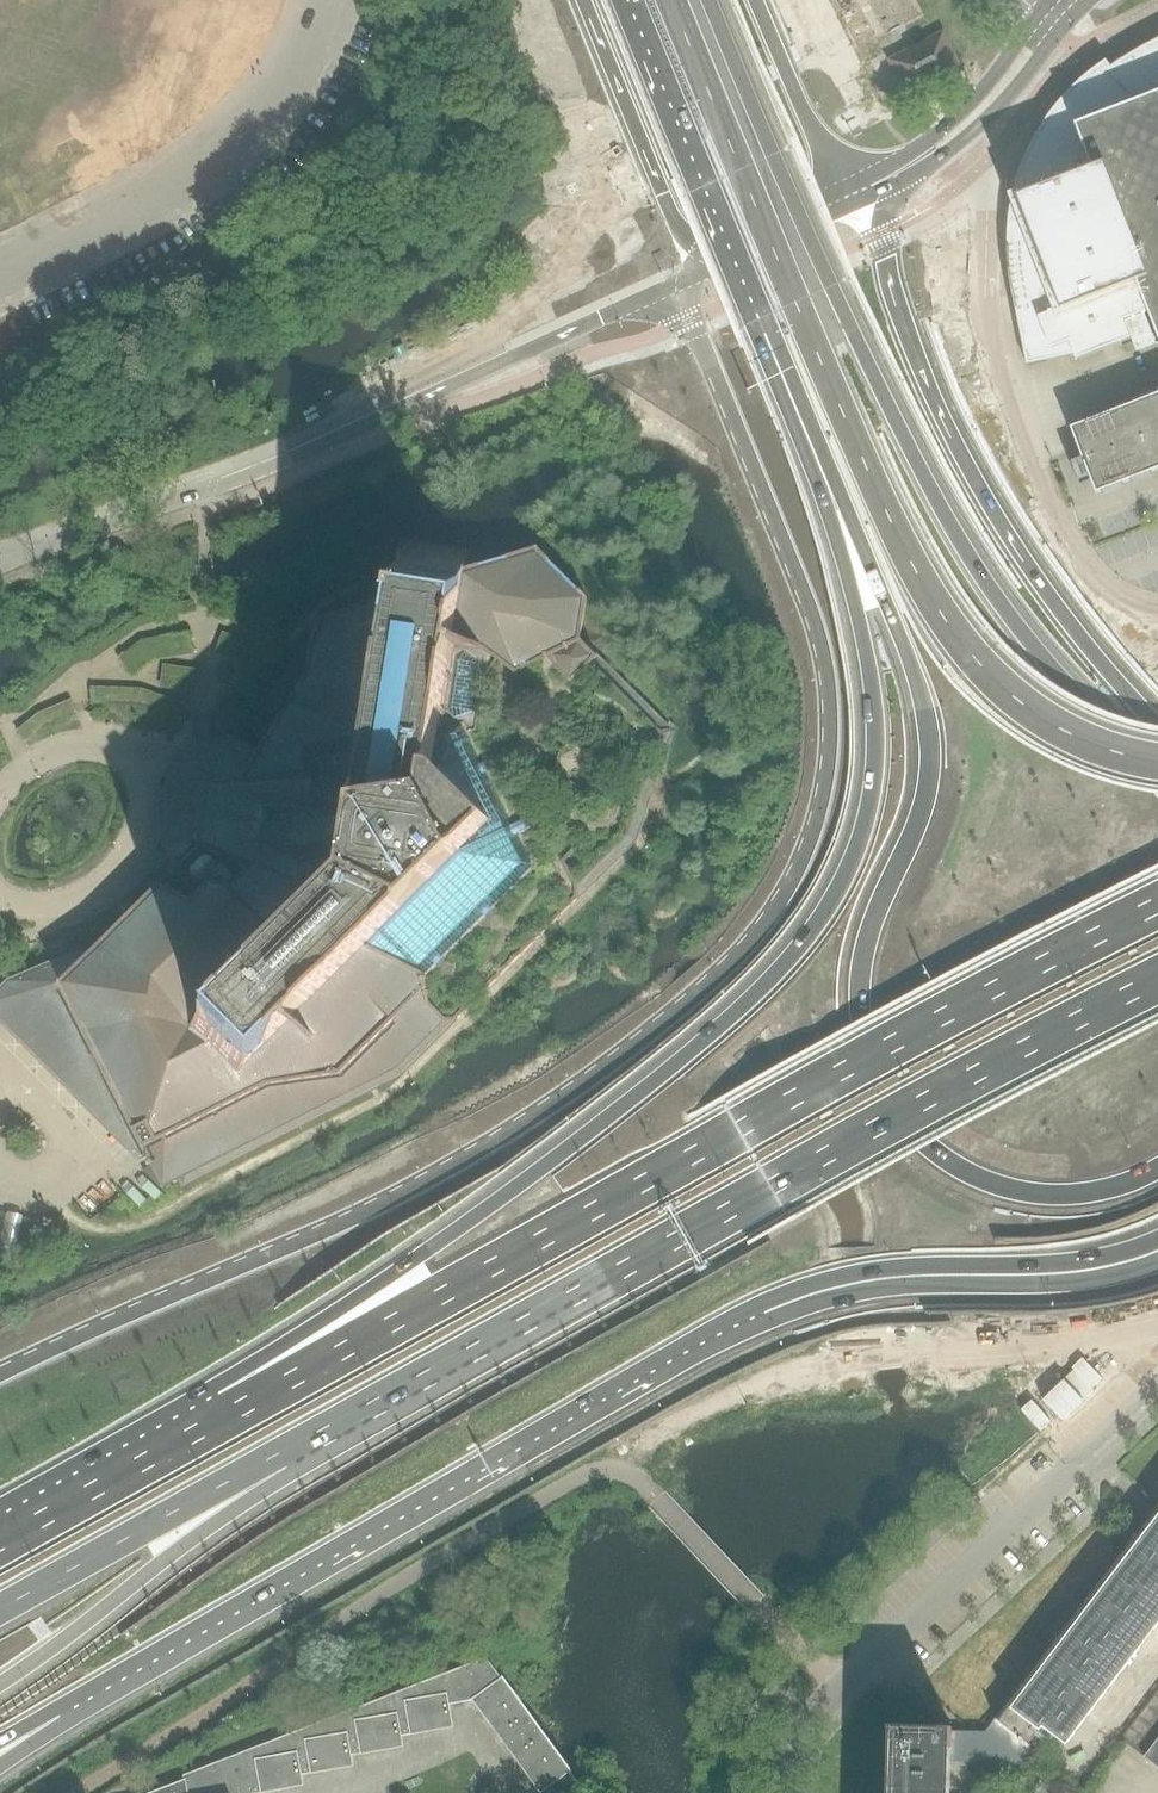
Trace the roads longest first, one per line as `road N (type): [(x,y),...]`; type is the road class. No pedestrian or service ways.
road 1 (secondary): [(675,284),(809,610),(824,674),(825,785),(795,870),(773,906),(695,991),(562,1097),(286,1246),(0,1377)]
road 2 (trunk): [(743,280),(844,555),(870,668),(874,775),(843,881),(778,973),(672,1068),(420,1255),(219,1424)]
road 3 (trunk): [(55,1709),(765,1301),(837,1283),(1090,1264),(1157,1242)]
road 4 (trunk): [(743,280),(775,335),(927,712),(926,794),(868,942),(860,999),(882,1082),(908,1126),(943,1160),(1006,1188),(1109,1187),(1157,1165)]
road 5 (trunk): [(1157,902),(998,982),(219,1424)]
road 6 (trunk): [(281,1460),(1157,977)]
road 7 (trunk): [(1157,763),(1047,725),(958,641),(902,550),(677,0)]
road 8 (trunk): [(1157,762),(1055,679),(984,590),(926,485),(716,0)]
road 9 (unclassified): [(0,559),(261,463),(675,284)]
road 10 (trunk): [(1157,731),(1057,614),(926,385),(895,301),(881,234),(889,198),(913,169)]
road 11 (residential): [(788,1792),(795,1746),(811,1717),(1157,1389)]
road 12 (unclassified): [(945,155),(966,180),(1012,418),(1063,555),(1083,587),(1157,648)]
road 13 (trunk): [(0,1685),(281,1460)]
road 14 (trunk): [(0,1607),(281,1460)]
road 15 (trunk): [(629,0),(743,280)]
road 16 (trunk): [(585,0),(681,233),(724,254)]
road 17 (trunk): [(219,1424),(0,1545)]
road 18 (secondary): [(1043,9),(986,88),(876,184)]
road 19 (trunk): [(844,199),(753,0)]
road 20 (secondary): [(945,155),(1004,102),(1061,26)]
road 21 (secondary): [(844,199),(724,254)]

